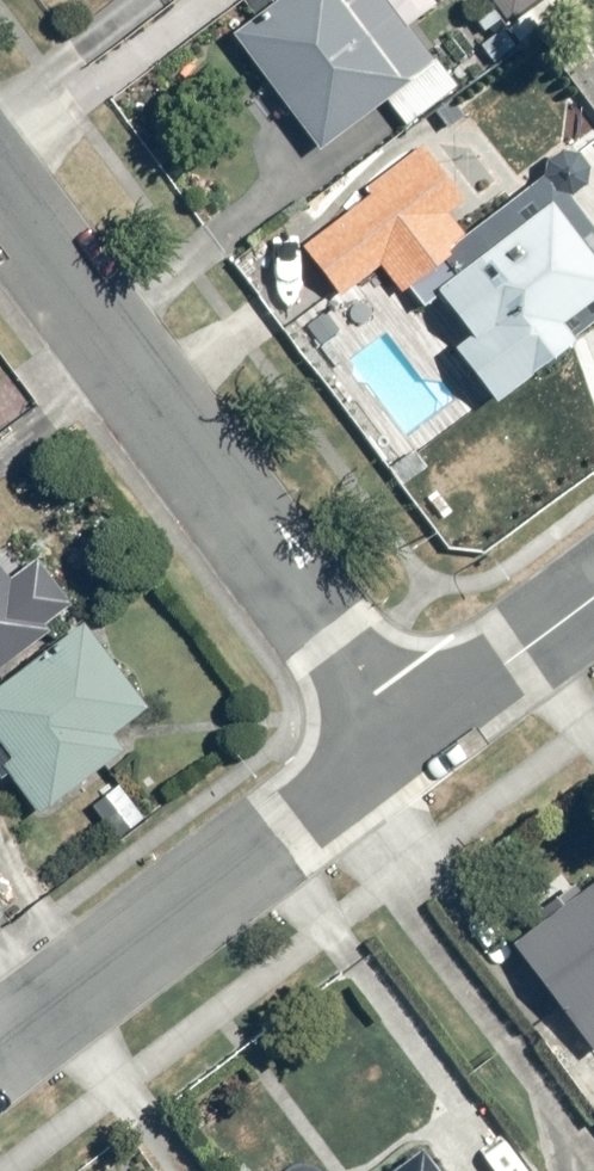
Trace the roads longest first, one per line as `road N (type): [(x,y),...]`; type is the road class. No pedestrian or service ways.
road 1 (residential): [(404,737),(0,216)]
road 2 (residential): [(404,737),(0,1044)]
road 3 (residential): [(593,594),(404,737)]

